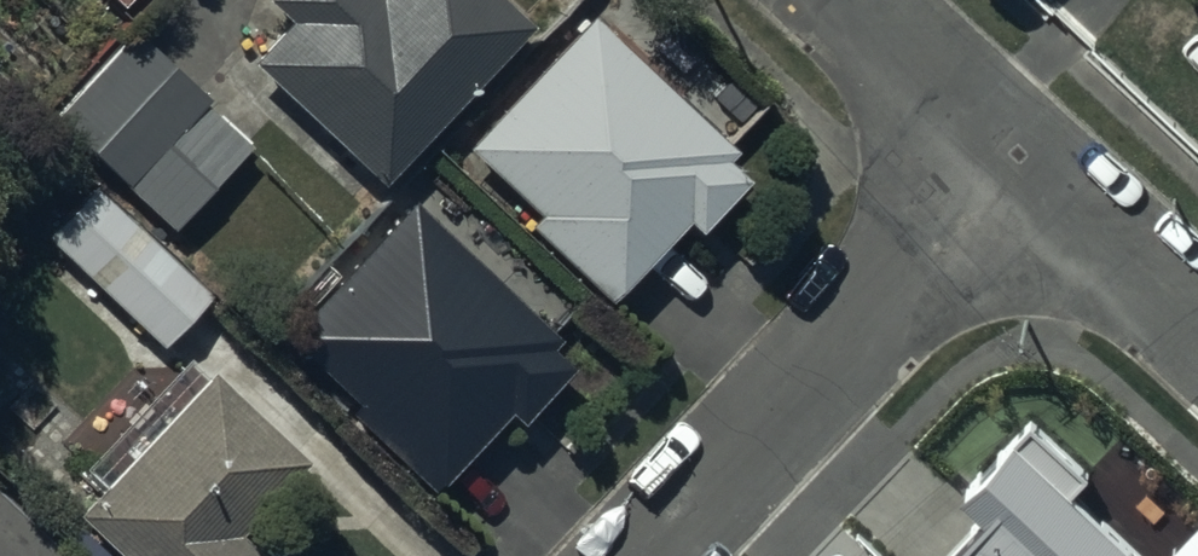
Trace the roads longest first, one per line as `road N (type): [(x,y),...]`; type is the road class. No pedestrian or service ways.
road 1 (residential): [(1011,163),(642,555)]
road 2 (residential): [(1011,163),(1197,333)]
road 3 (residential): [(839,0),(1011,163)]

